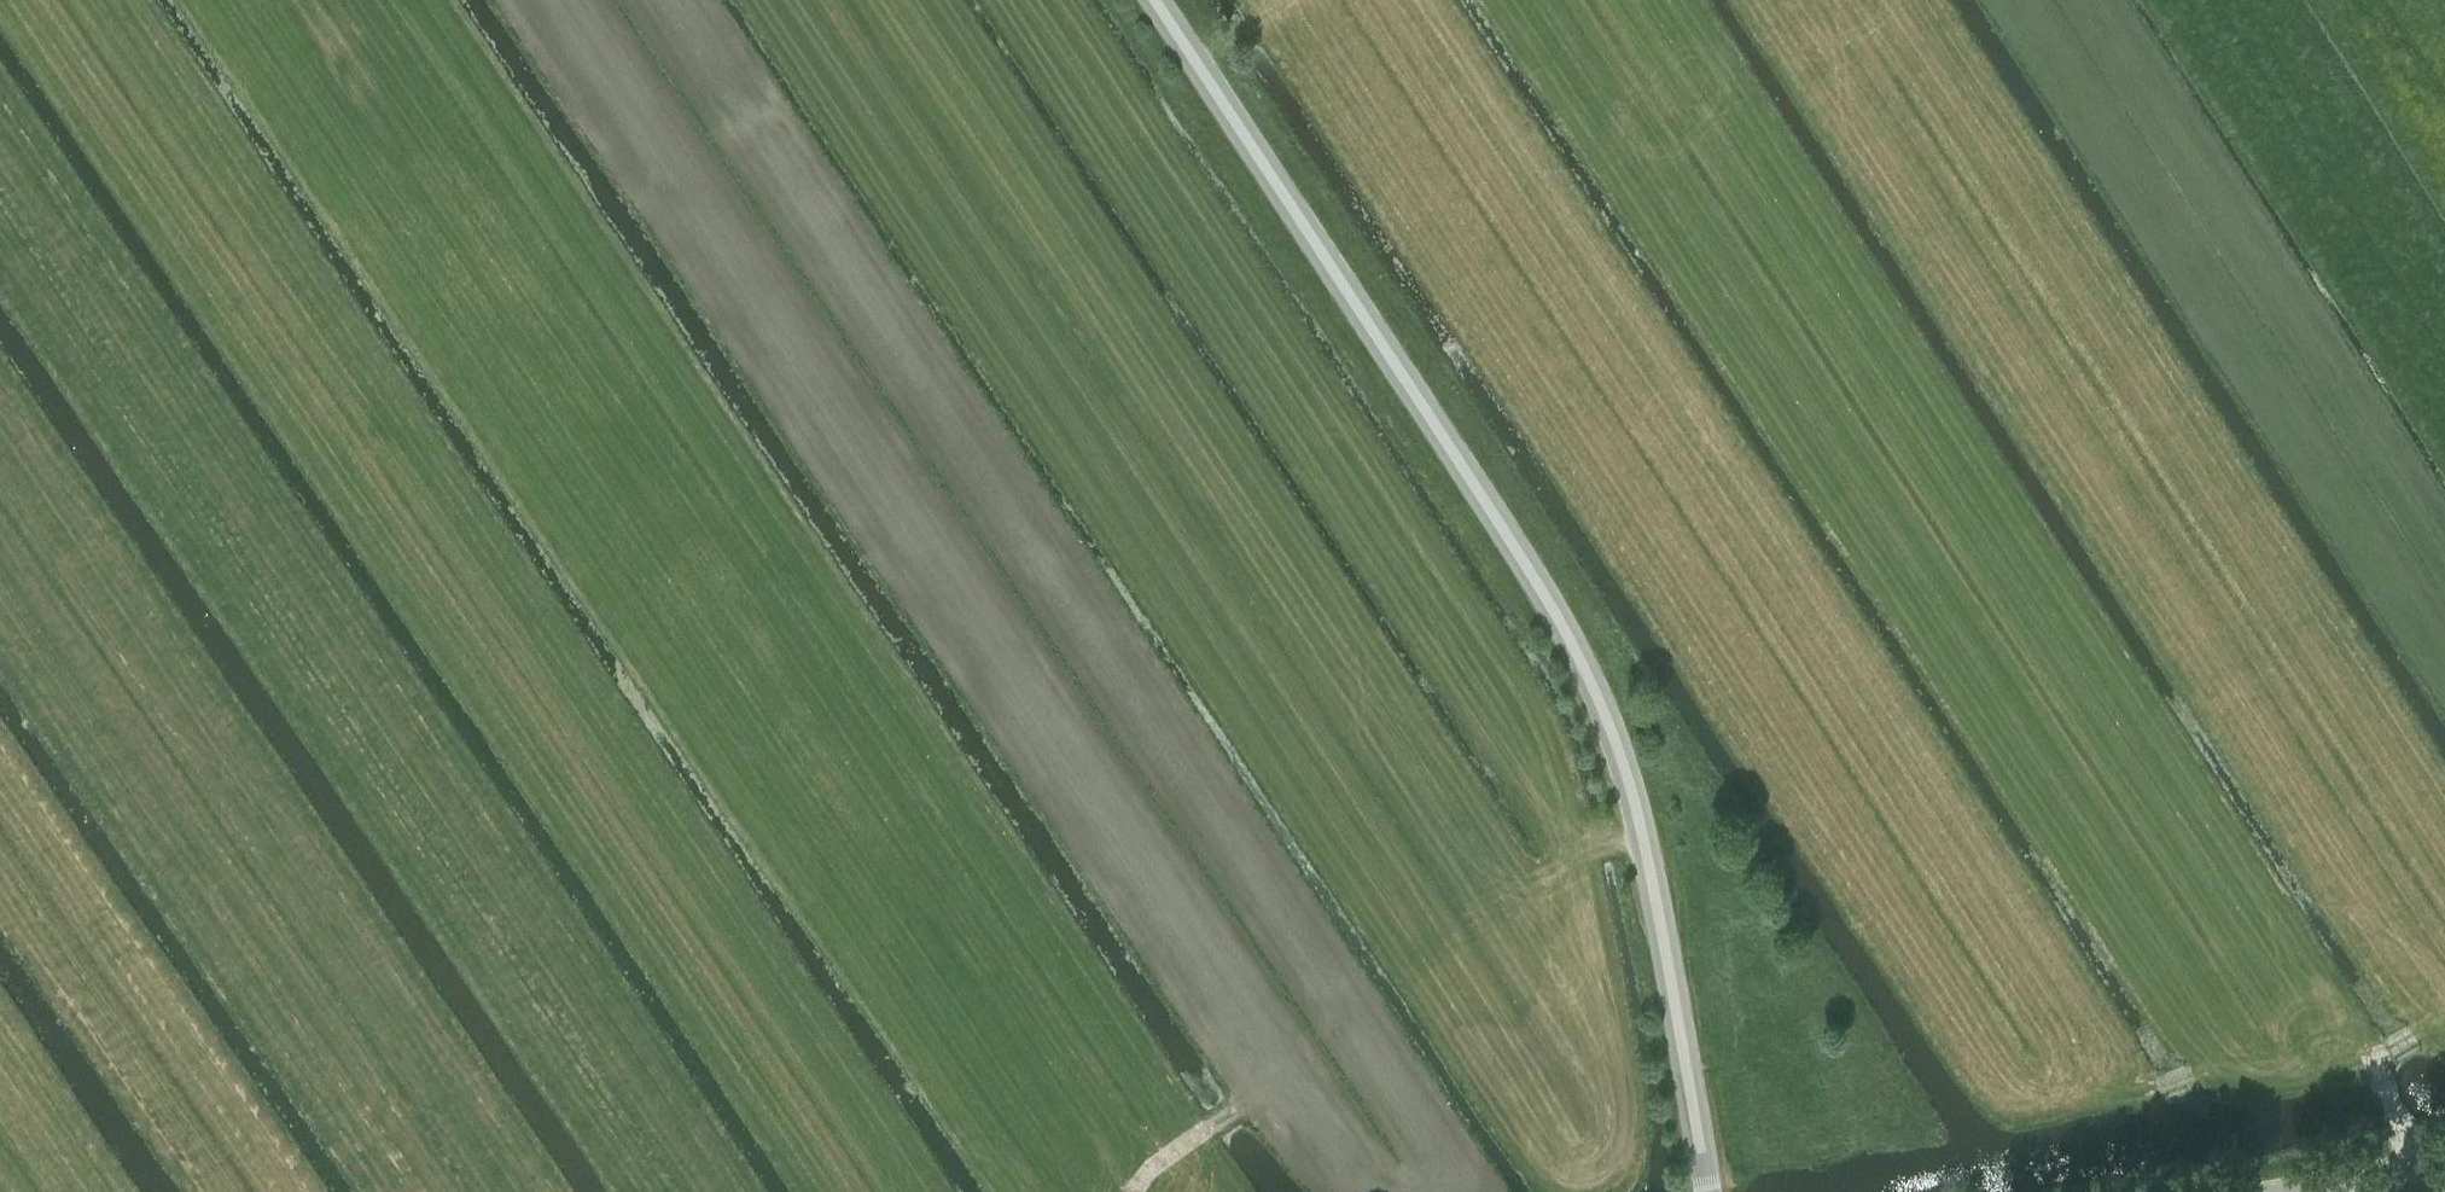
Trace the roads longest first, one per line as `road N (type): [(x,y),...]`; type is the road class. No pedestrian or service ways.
road 1 (unclassified): [(1708,1191),(1638,823),(1582,666),(1533,576),(1154,0)]
road 2 (unclassified): [(2296,1191),(2444,1164)]

